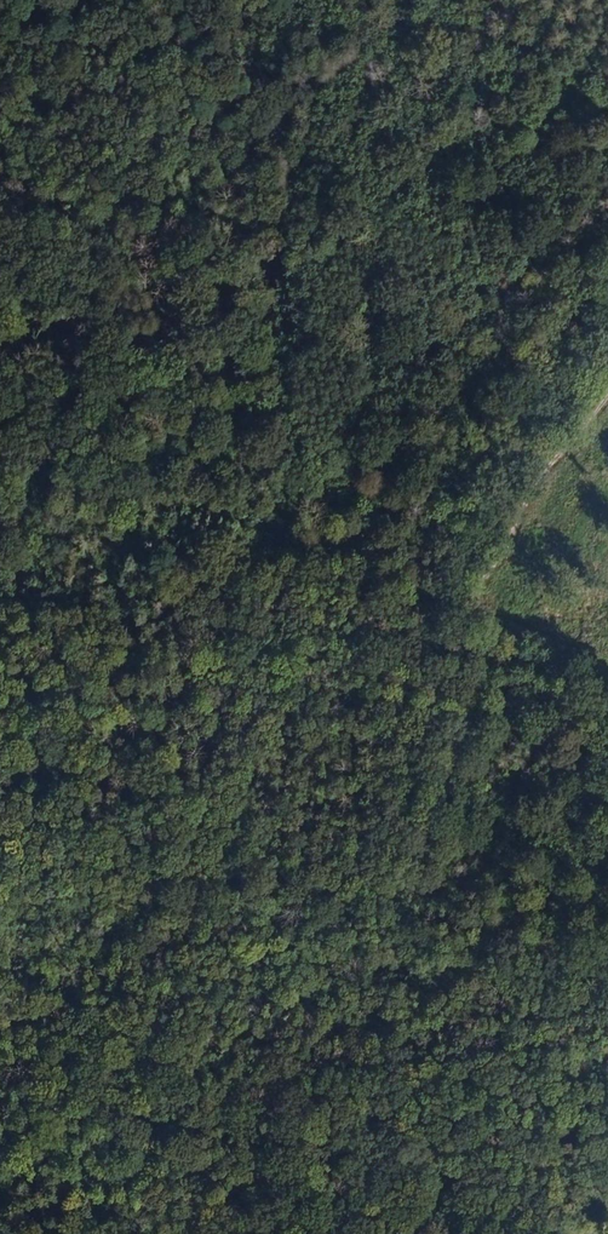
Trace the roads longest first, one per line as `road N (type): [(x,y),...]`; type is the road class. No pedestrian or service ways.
road 1 (track): [(607,663),(472,606),(545,459),(607,399)]
road 2 (track): [(607,1038),(462,1175),(352,1233)]

